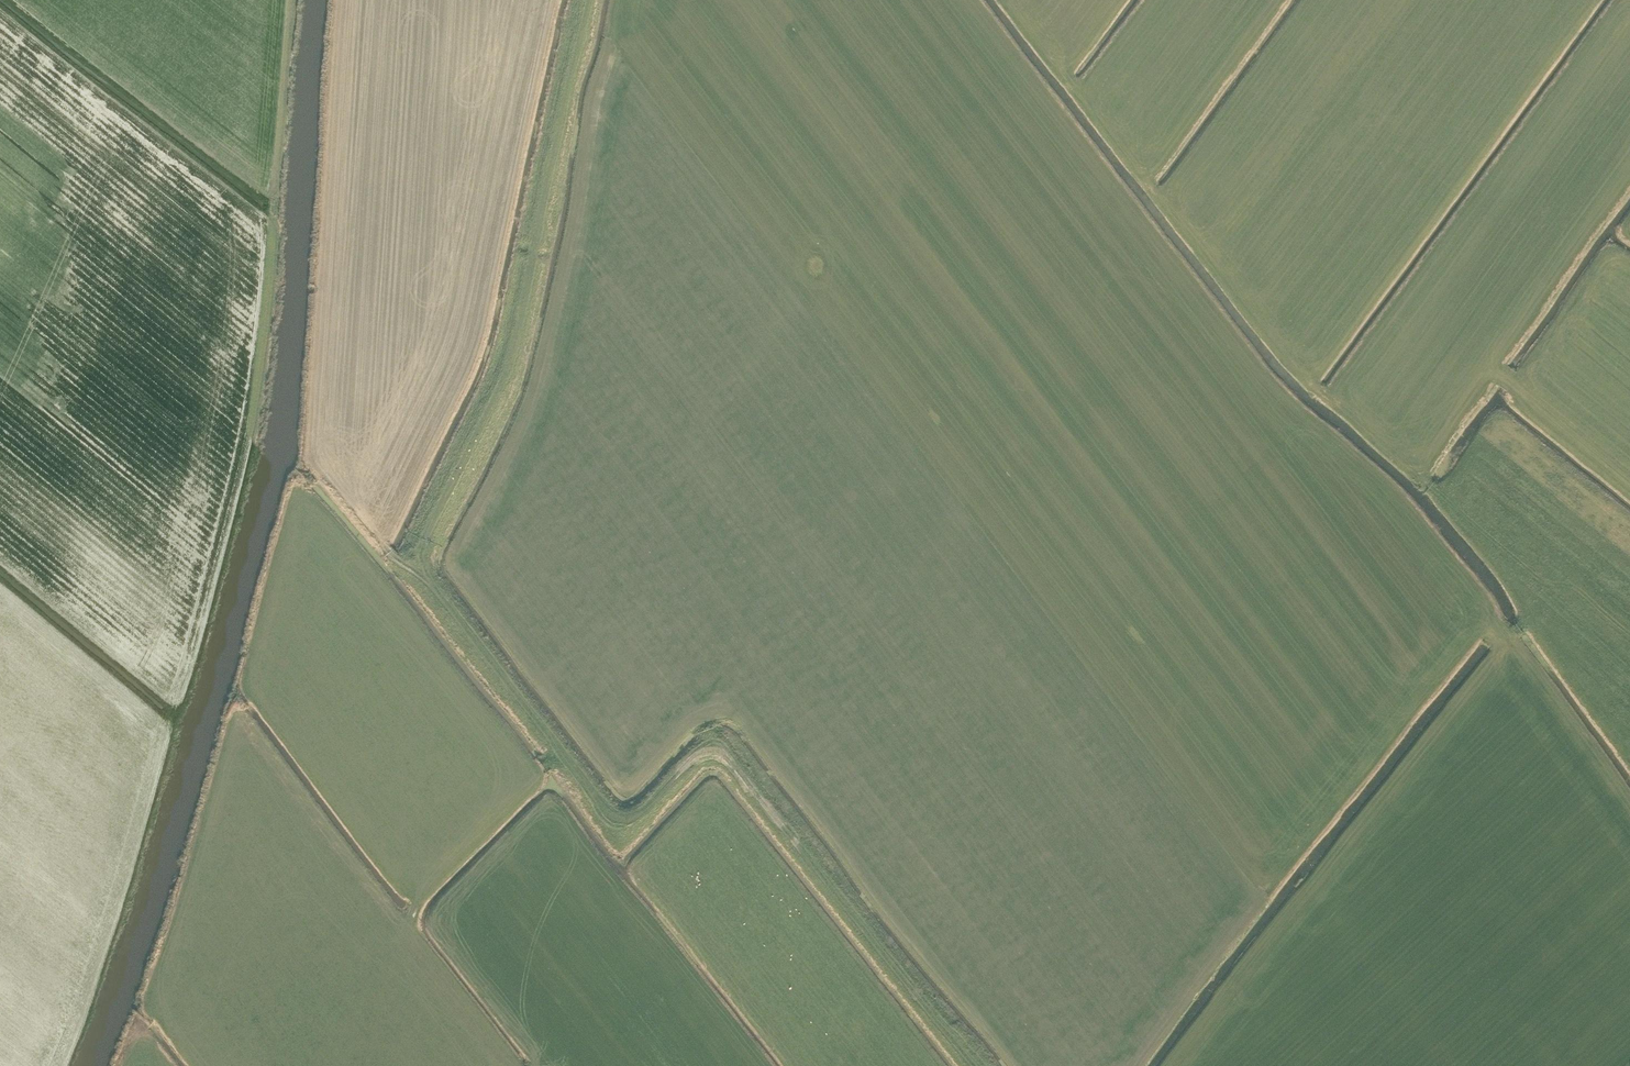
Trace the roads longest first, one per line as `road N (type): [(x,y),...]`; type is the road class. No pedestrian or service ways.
road 1 (track): [(413,569),(431,581),(617,817),(649,806),(695,757),(726,755),(976,1065)]
road 2 (track): [(589,0),(516,345),(413,569)]

